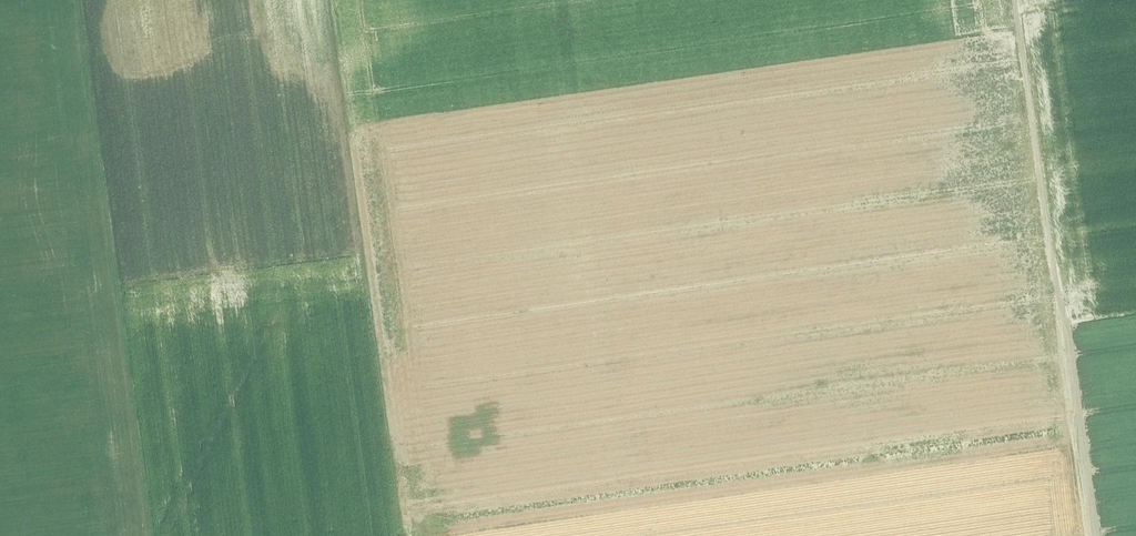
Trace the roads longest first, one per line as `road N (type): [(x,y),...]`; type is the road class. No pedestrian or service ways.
road 1 (track): [(1090,535),(1015,0)]

